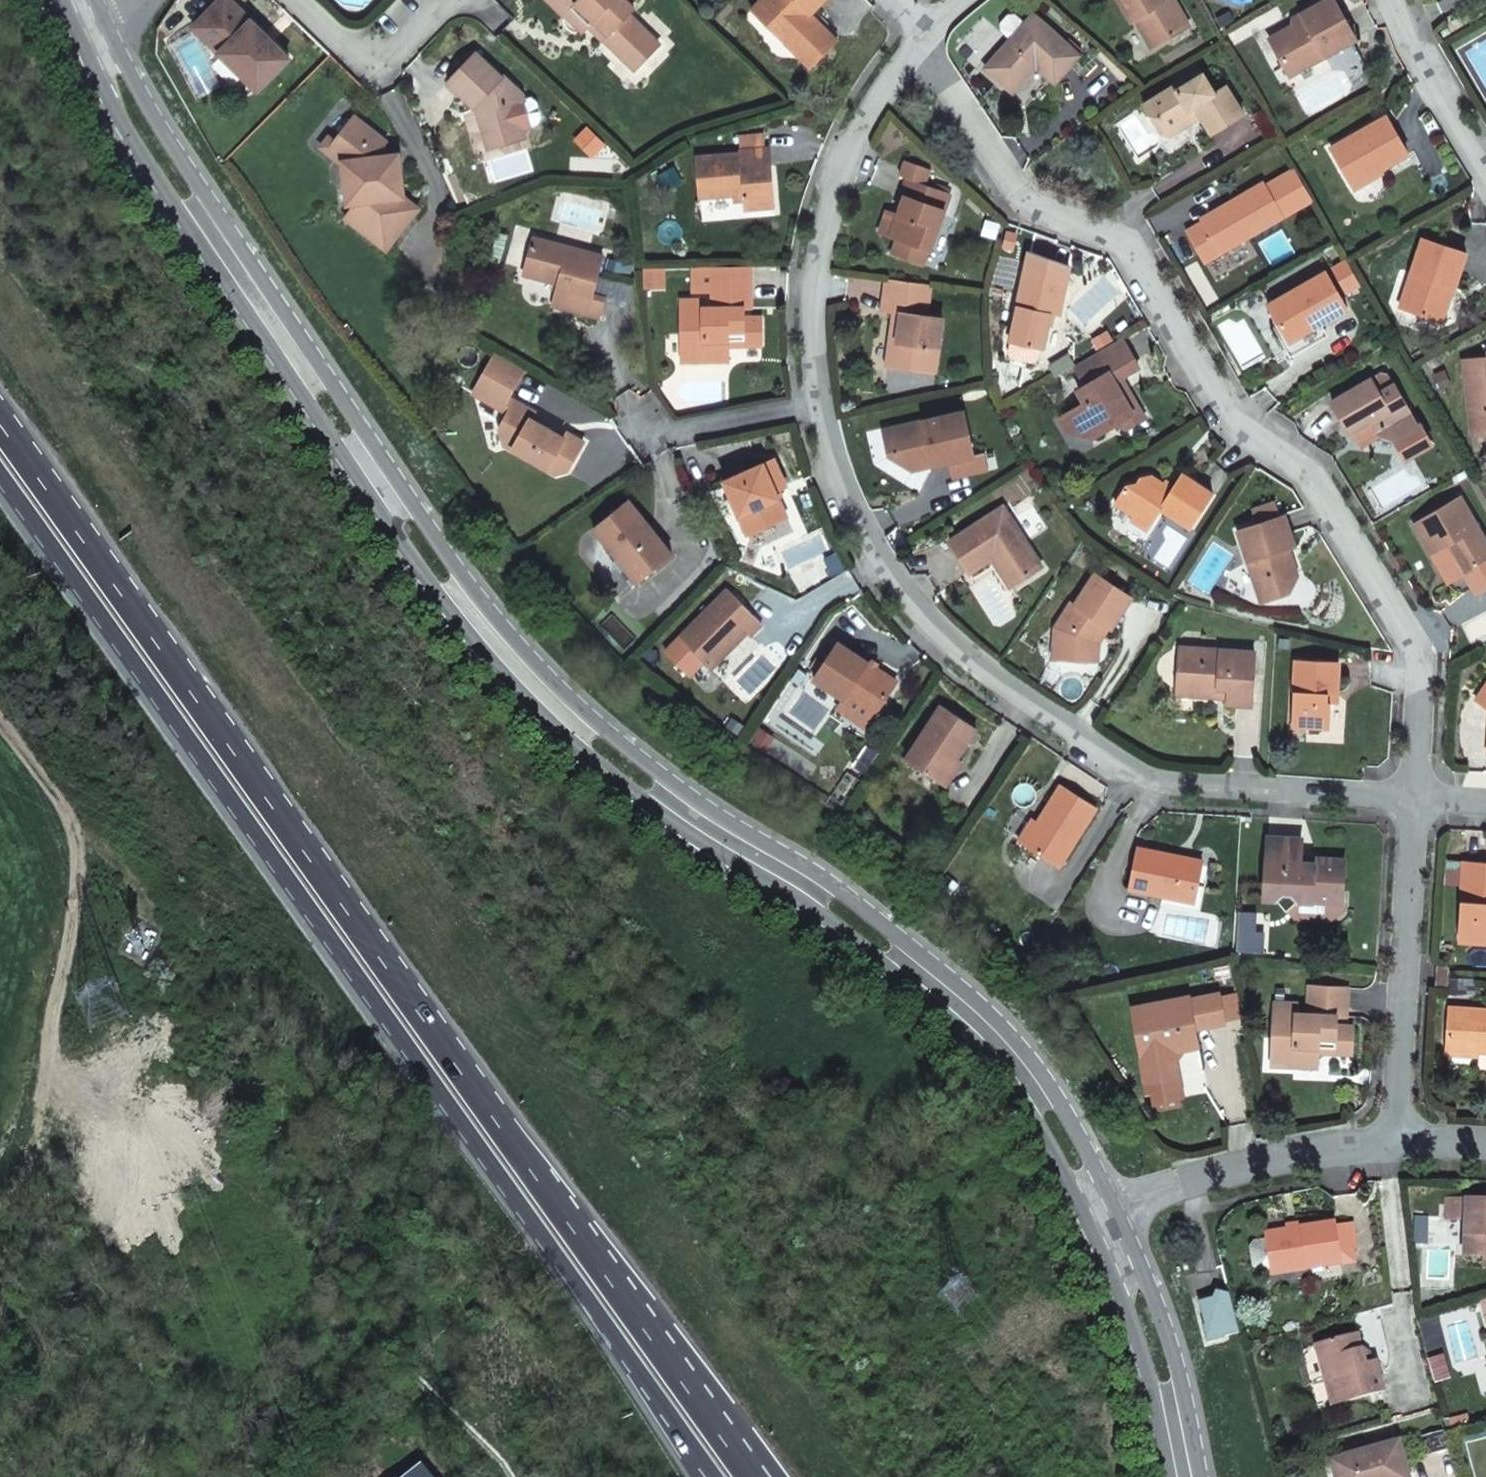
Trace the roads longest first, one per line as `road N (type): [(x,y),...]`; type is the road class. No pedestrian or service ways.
road 1 (tertiary): [(1102,1230),(1072,1164),(939,988),(712,833),(545,700),(380,483),(104,39)]
road 2 (trunk): [(756,1476),(0,418)]
road 3 (trunk): [(0,476),(636,1382)]
road 4 (residential): [(1416,801),(1424,651),(1297,453),(1235,419),(1113,226),(1010,189),(950,104),(922,30)]
road 5 (residential): [(1416,801),(1151,788),(911,616),(846,501),(822,401)]
road 6 (track): [(0,718),(62,798),(81,865),(42,1115),(17,1188),(0,1205)]
road 7 (residential): [(822,401),(814,365),(814,209),(862,101),(922,30)]
road 8 (residential): [(1395,1139),(1416,801)]
road 9 (residential): [(1395,1139),(1211,1175),(1102,1230)]
road 10 (tertiary): [(1180,1476),(1136,1305),(1102,1230)]
road 11 (residential): [(1399,0),(1485,171)]
road 12 (residential): [(641,427),(723,424),(822,401)]
road 13 (residential): [(302,0),(367,62),(435,0)]

